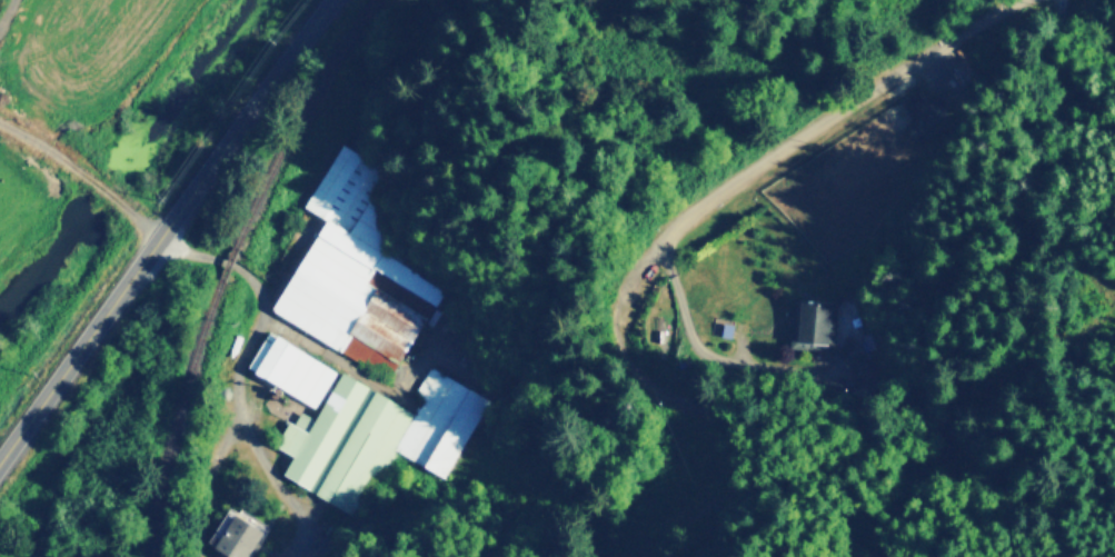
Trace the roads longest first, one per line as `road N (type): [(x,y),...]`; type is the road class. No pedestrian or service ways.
road 1 (residential): [(620,556),(719,487),(724,441),(717,427),(646,374),(623,335),(625,290),(667,236),(780,150),(1016,0)]
road 2 (secondary): [(0,462),(332,0)]
road 3 (track): [(719,487),(827,495),(890,540),(895,556)]
road 4 (track): [(160,237),(0,122)]

